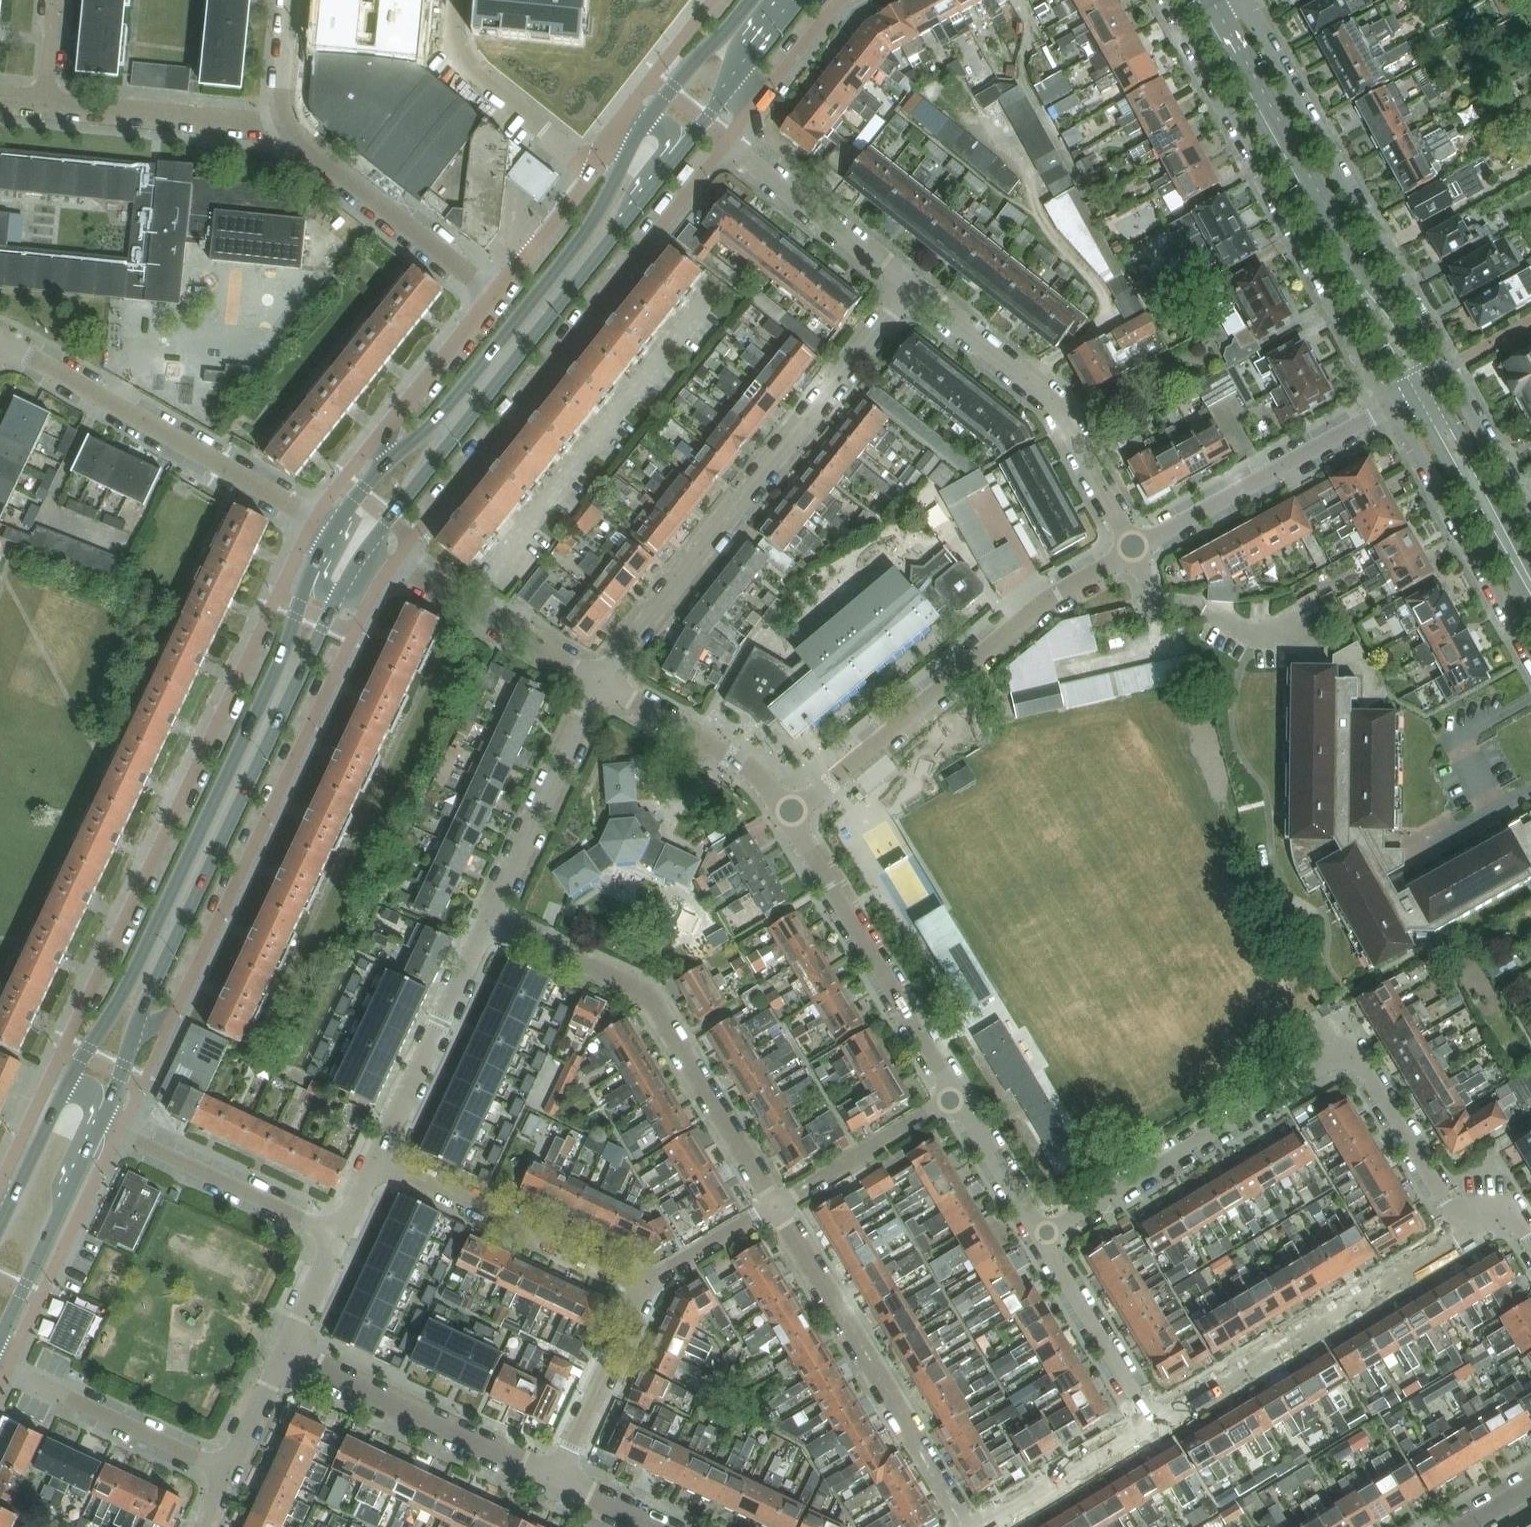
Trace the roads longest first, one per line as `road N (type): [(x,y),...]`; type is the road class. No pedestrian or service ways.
road 1 (residential): [(315,518),(0,1183)]
road 2 (primary): [(320,556),(282,658),(126,988),(60,1097)]
road 3 (residential): [(134,1033),(173,1015),(365,609),(394,564)]
road 4 (residential): [(394,564),(727,143)]
road 5 (primary): [(341,591),(388,519),(655,180)]
road 6 (residential): [(599,681),(911,288)]
road 7 (primary): [(134,1033),(341,591)]
road 8 (residential): [(1165,0),(1391,406)]
road 9 (secondary): [(1192,0),(1411,395)]
road 10 (residential): [(789,817),(1049,598),(1134,549)]
road 11 (secondary): [(1432,384),(1220,1)]
road 12 (residential): [(776,1206),(648,997),(487,920)]
road 13 (residential): [(1452,373),(1248,7)]
road 14 (primary): [(632,142),(580,240),(444,411),(388,461)]
road 15 (residential): [(970,1526),(776,1206)]
road 16 (residential): [(1153,1424),(1466,1235)]
road 17 (residential): [(1042,1235),(1351,1048)]
road 18 (residential): [(315,518),(0,342)]
road 19 (residential): [(1134,549),(1052,401),(911,288)]
road 20 (unclassified): [(957,1096),(789,817)]
road 21 (residential): [(555,1481),(283,1355)]
road 22 (residential): [(647,1283),(377,1158)]
road 23 (residential): [(1134,549),(1391,406)]
road 24 (residential): [(1391,406),(1530,660)]
road 25 (residential): [(494,294),(285,121)]
road 26 (residential): [(487,920),(599,681)]
road 27 (residential): [(377,1158),(487,920)]
road 28 (residential): [(6,1369),(118,1133)]
road 29 (secondary): [(1411,395),(1530,610)]
road 30 (residential): [(340,1236),(118,1133)]
road 31 (residential): [(6,1369),(228,1472)]
road 32 (residential): [(285,121),(259,125),(45,104)]
road 33 (unclassified): [(789,817),(739,762),(599,681)]
road 34 (unclassified): [(599,681),(394,564)]
road 35 (residential): [(596,170),(458,54),(456,0)]
road 36 (residential): [(911,288),(727,143)]
road 37 (primary): [(0,1343),(98,1131)]
road 38 (residential): [(1466,1235),(1351,1048)]
road 39 (residential): [(1153,1424),(1042,1235)]
road 40 (residential): [(555,1481),(647,1283)]
road 41 (residential): [(776,1206),(957,1096)]
road 42 (secondary): [(1530,565),(1432,384)]
road 43 (residential): [(983,1526),(1153,1424)]
road 44 (residential): [(494,294),(385,429)]
road 45 (primary): [(751,0),(642,128)]
road 46 (unclassified): [(1042,1235),(957,1096)]
road 47 (residential): [(1530,516),(1452,373)]
road 48 (residential): [(712,0),(615,130)]
road 49 (residential): [(596,170),(494,294)]
road 50 (residential): [(647,1283),(776,1206)]
road 51 (primary): [(60,1097),(2,1219)]
road 52 (residential): [(283,1355),(340,1236)]
road 53 (residential): [(758,102),(839,0)]
road 54 (residential): [(228,1472),(283,1355)]
road 55 (primary): [(655,180),(732,83)]
road 56 (residential): [(285,121),(292,0)]

